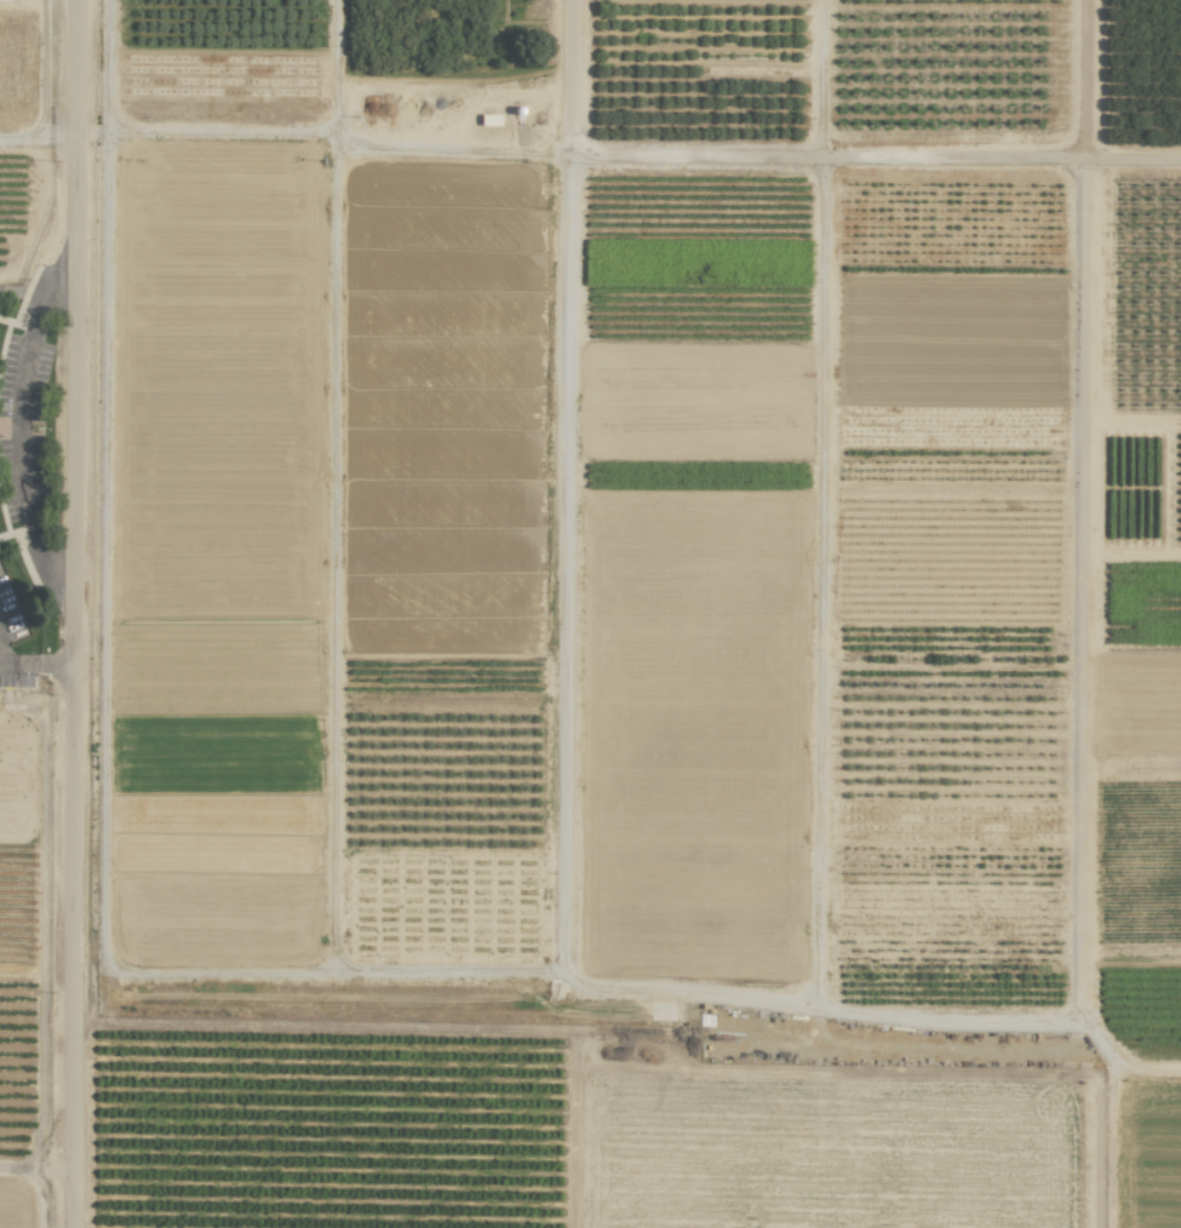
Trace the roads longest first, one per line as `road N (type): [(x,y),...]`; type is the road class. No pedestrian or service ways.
road 1 (residential): [(79,0),(76,1227)]
road 2 (residential): [(78,968),(556,974),(595,985),(912,1017),(1084,1022),(1130,1063),(1180,1065)]
road 3 (residential): [(79,131),(320,133),(361,145),(557,153),(1180,158)]
road 4 (residential): [(1084,0),(1077,1022)]
road 5 (residential): [(569,0),(556,974)]

